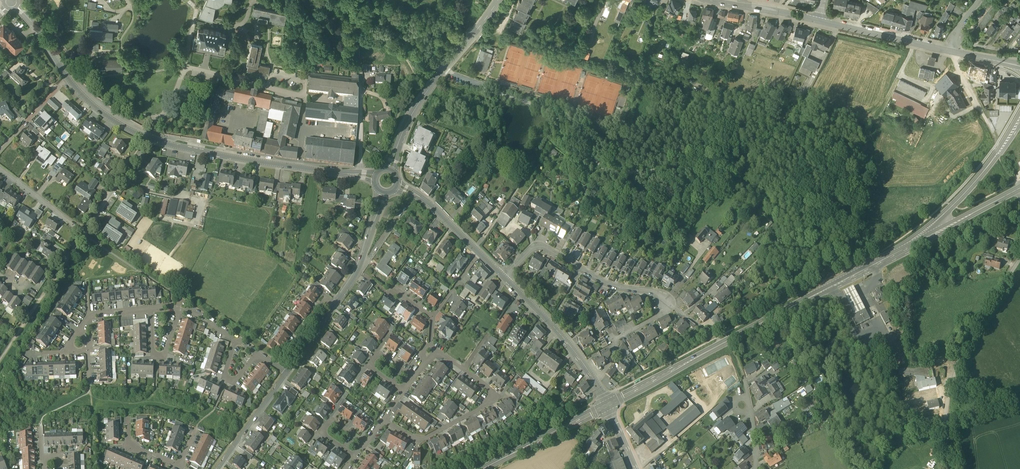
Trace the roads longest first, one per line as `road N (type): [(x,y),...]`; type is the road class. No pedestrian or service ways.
road 1 (secondary): [(917,242),(608,405)]
road 2 (residential): [(1019,256),(959,356),(945,406),(949,468)]
road 3 (tertiary): [(149,138),(358,174)]
road 4 (tertiary): [(390,169),(420,104),(500,0)]
road 5 (residential): [(382,420),(425,438),(490,402),(487,386),(464,370)]
road 6 (tertiary): [(608,405),(573,349),(505,277)]
road 7 (secondary): [(1019,118),(993,161),(917,242)]
road 8 (secondary): [(608,405),(482,468)]
road 9 (residential): [(358,174),(357,36)]
road 10 (tertiary): [(949,50),(820,20)]
road 11 (residential): [(382,191),(359,272),(336,306)]
road 12 (track): [(185,67),(304,97)]

